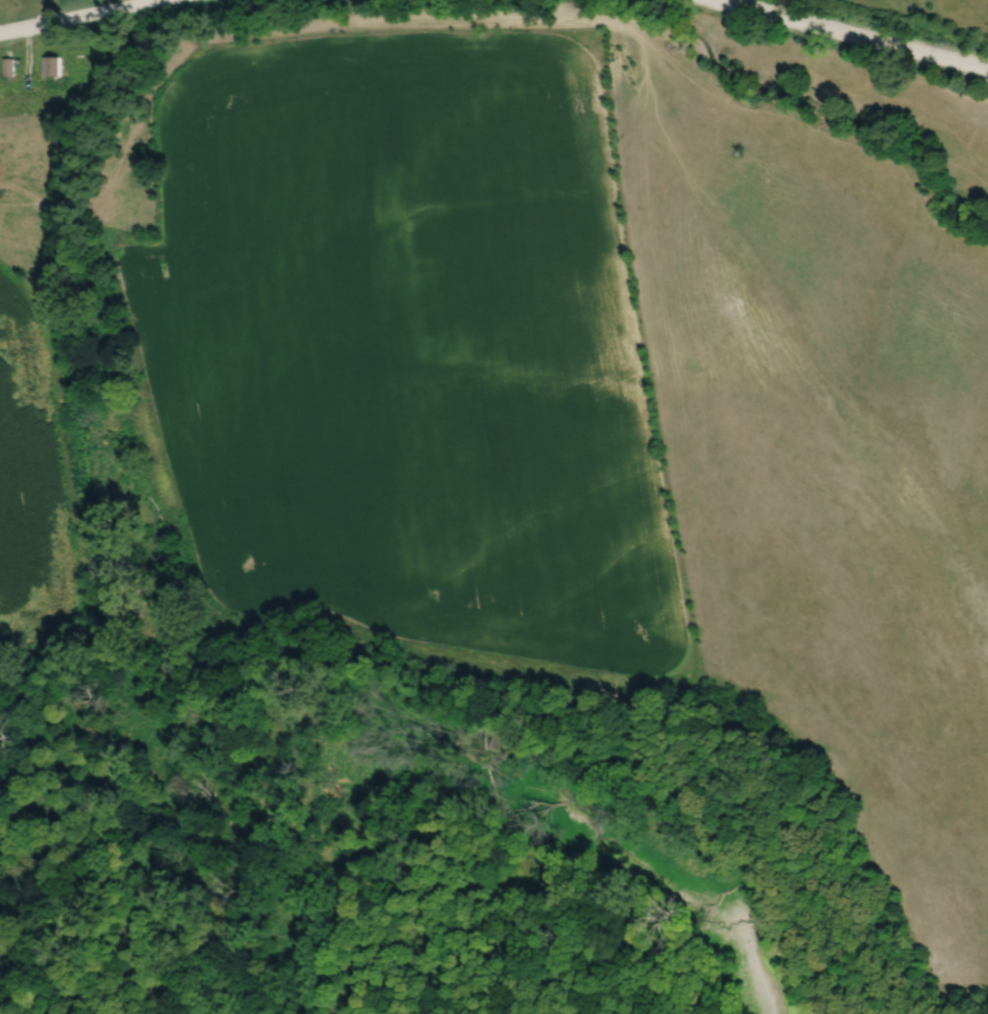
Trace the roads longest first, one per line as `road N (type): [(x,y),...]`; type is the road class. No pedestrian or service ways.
road 1 (residential): [(987,70),(724,0)]
road 2 (residential): [(152,0),(0,31)]

